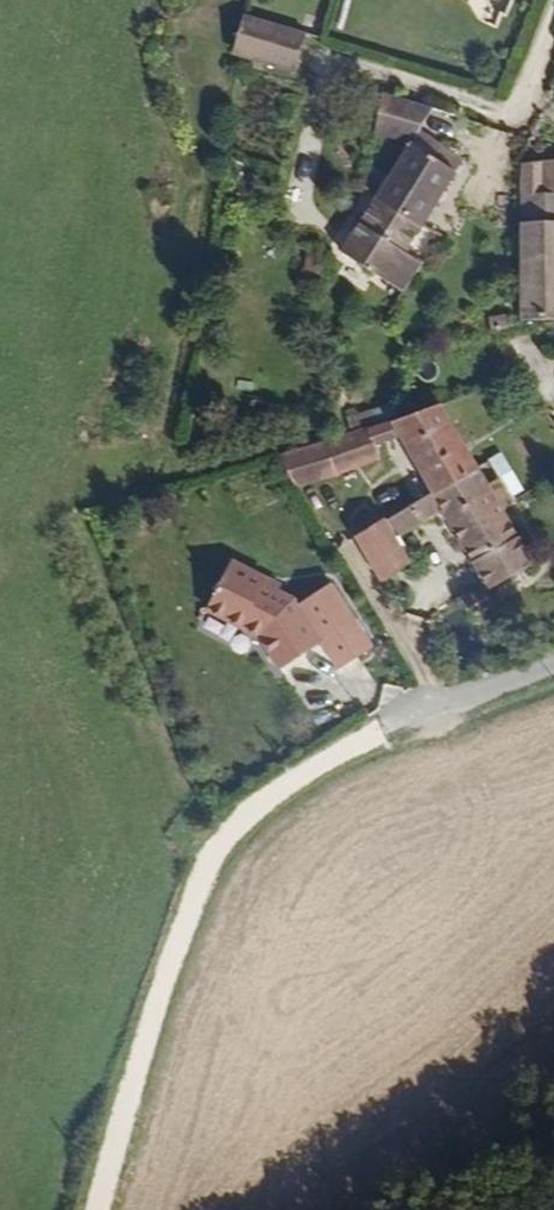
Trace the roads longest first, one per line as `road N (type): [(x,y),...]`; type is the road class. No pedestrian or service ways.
road 1 (track): [(437,705),(305,772),(242,818),(222,844),(164,979),(98,1209)]
road 2 (residential): [(553,661),(437,705)]

